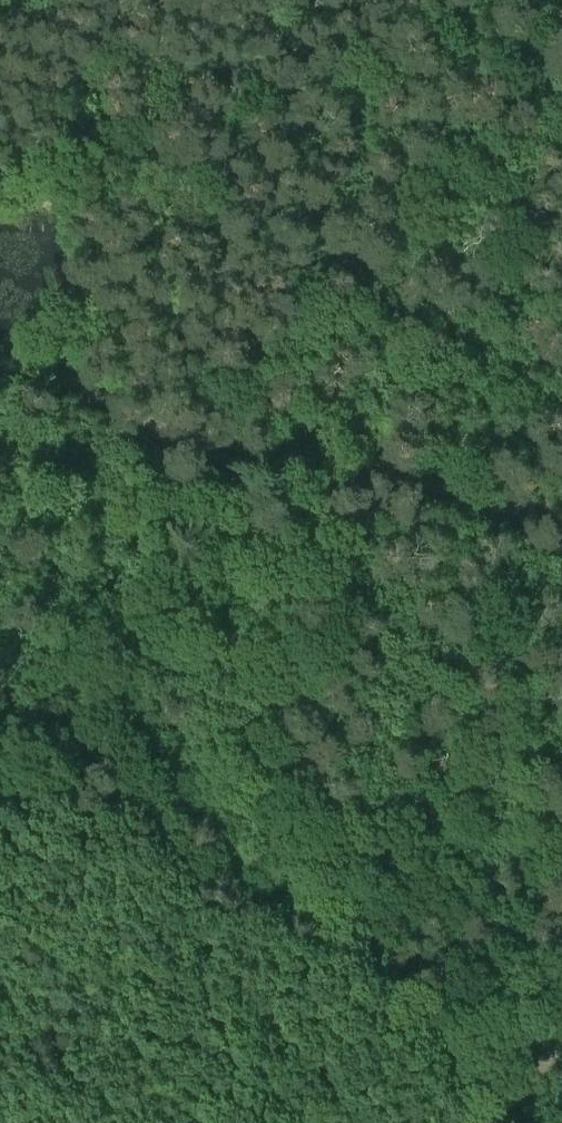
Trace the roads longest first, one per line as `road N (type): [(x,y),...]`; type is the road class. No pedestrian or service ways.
road 1 (track): [(561,532),(423,484),(224,461),(58,376),(0,362)]

